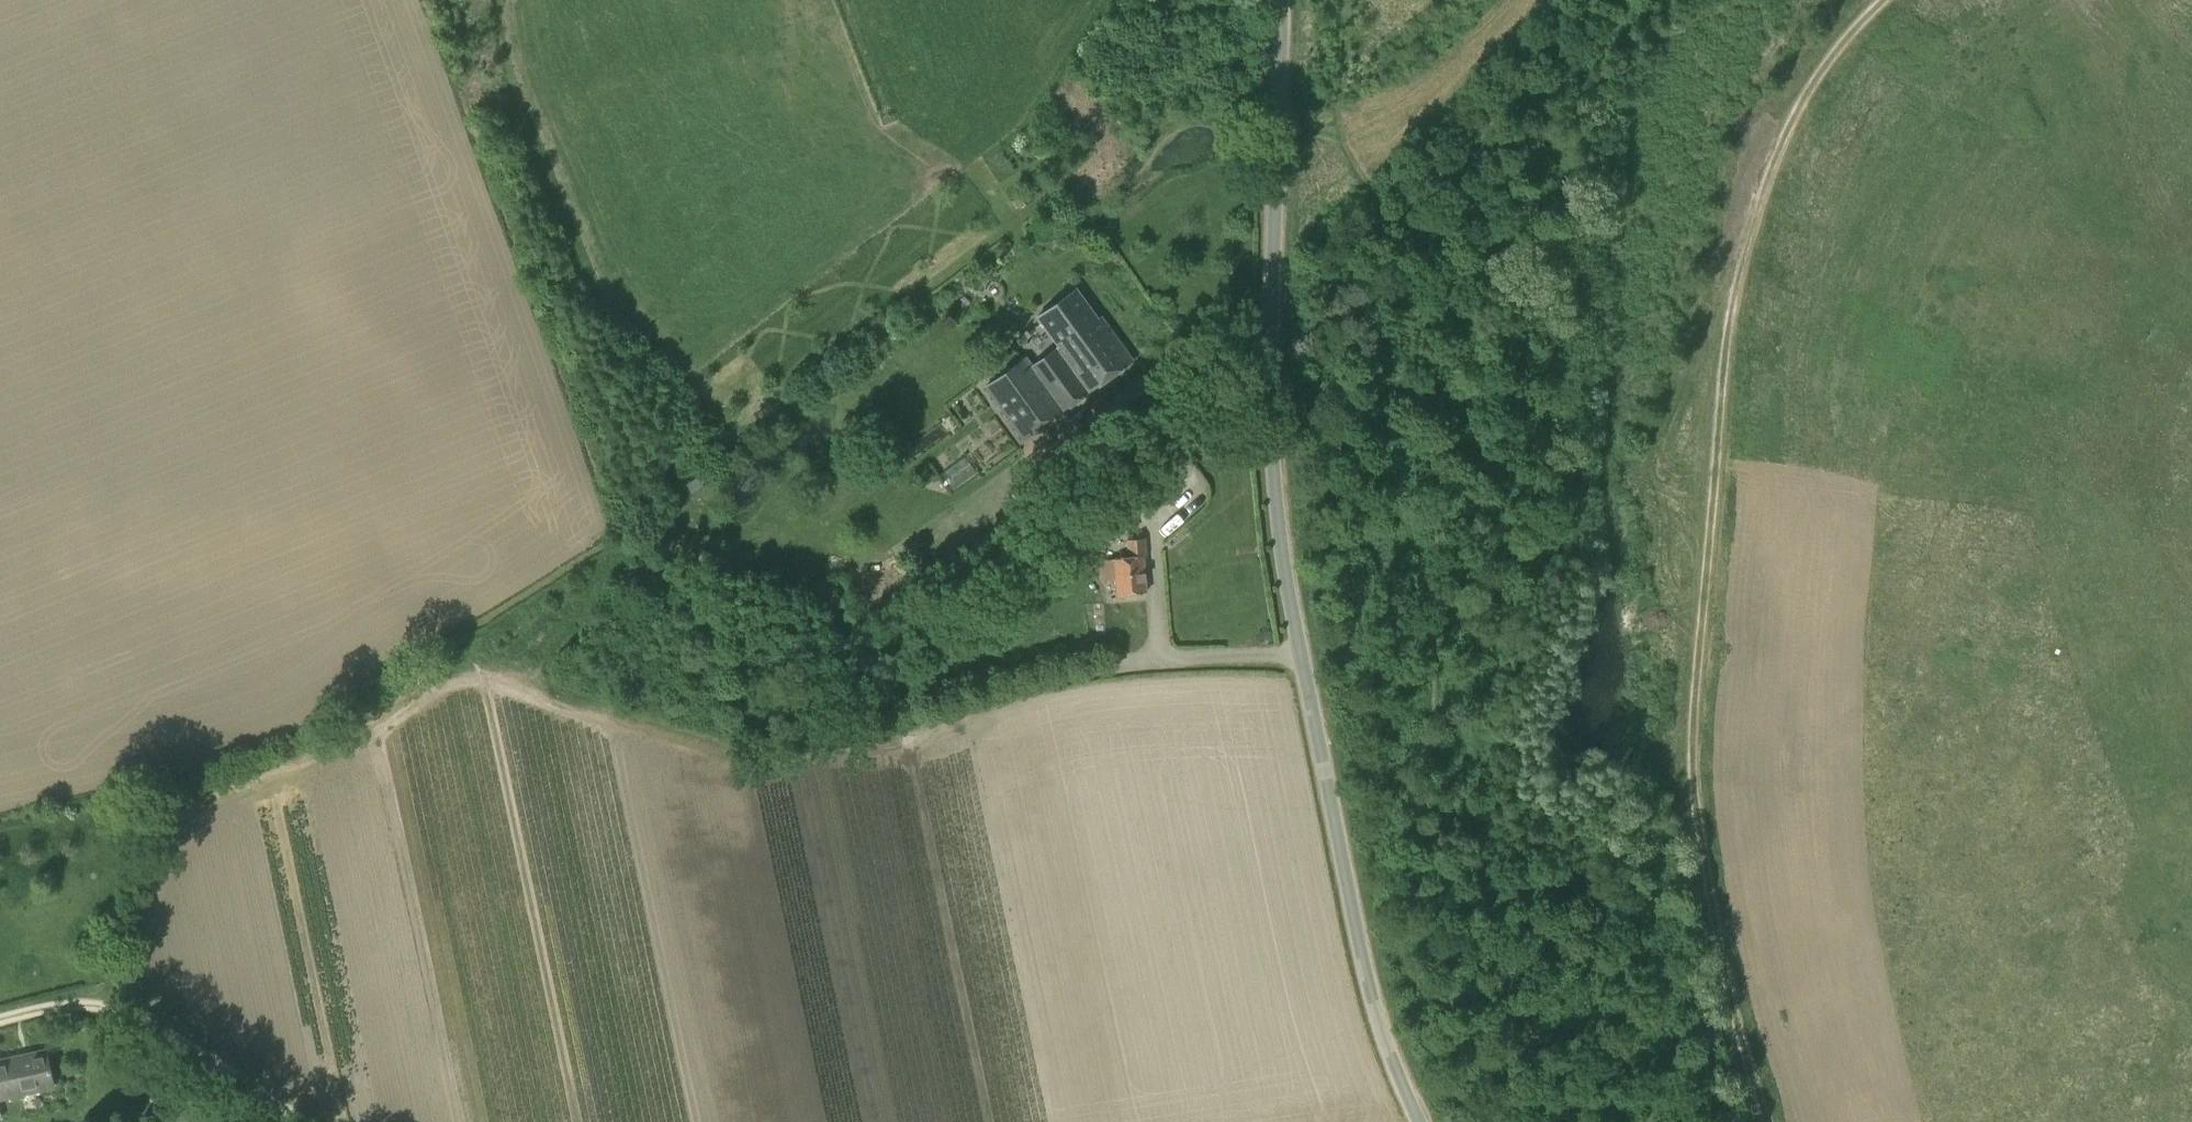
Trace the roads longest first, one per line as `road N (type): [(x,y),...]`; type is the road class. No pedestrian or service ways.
road 1 (track): [(1771,1121),(1734,987),(1694,762),(1719,419),(1754,206),(1789,122),(1844,42),(1886,0)]
road 2 (unclassified): [(1426,1121),(1396,1058),(1369,962),(1294,582),(1285,501),(1285,0)]
road 3 (unclassified): [(0,1023),(93,1004),(129,1012),(293,1121)]

